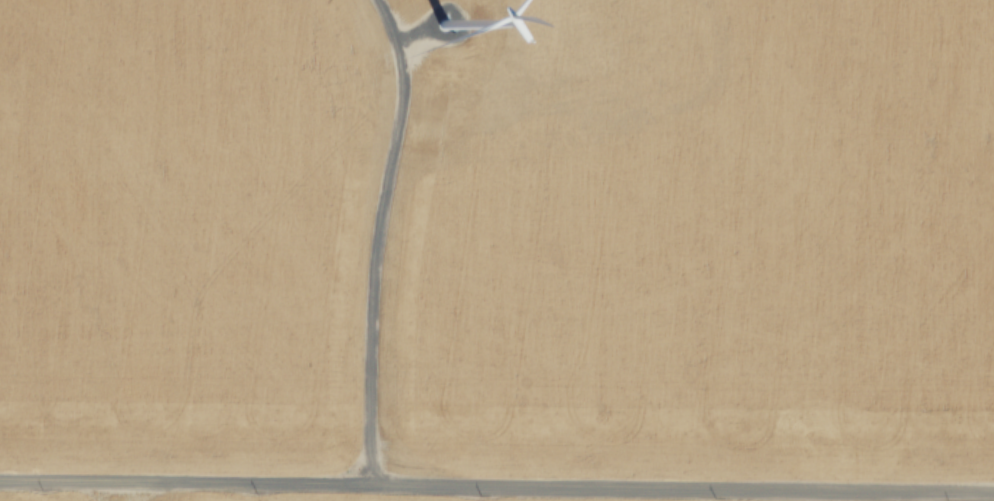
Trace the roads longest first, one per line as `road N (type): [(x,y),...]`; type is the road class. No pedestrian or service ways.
road 1 (residential): [(993,493),(0,485)]

